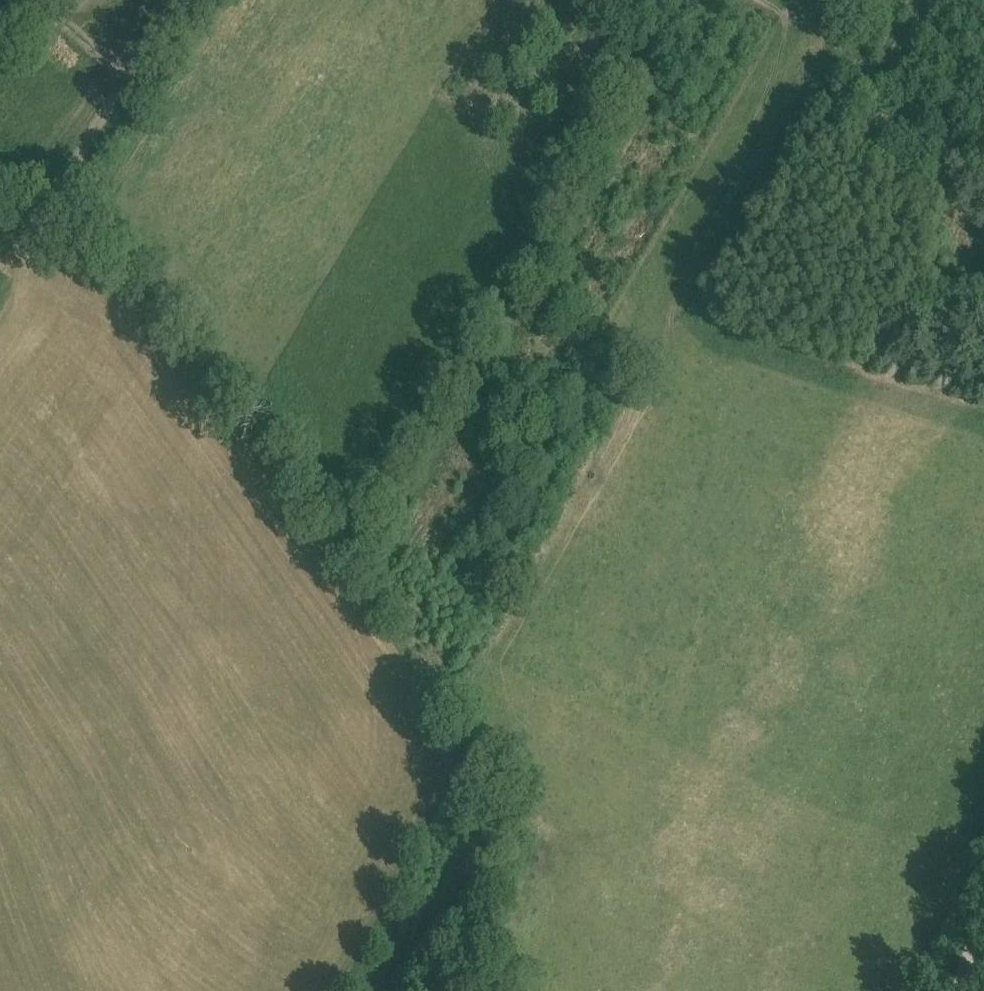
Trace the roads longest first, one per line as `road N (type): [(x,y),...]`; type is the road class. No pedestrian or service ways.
road 1 (track): [(0,230),(43,158),(151,58)]
road 2 (track): [(44,0),(87,40),(114,55),(151,58),(191,0)]

